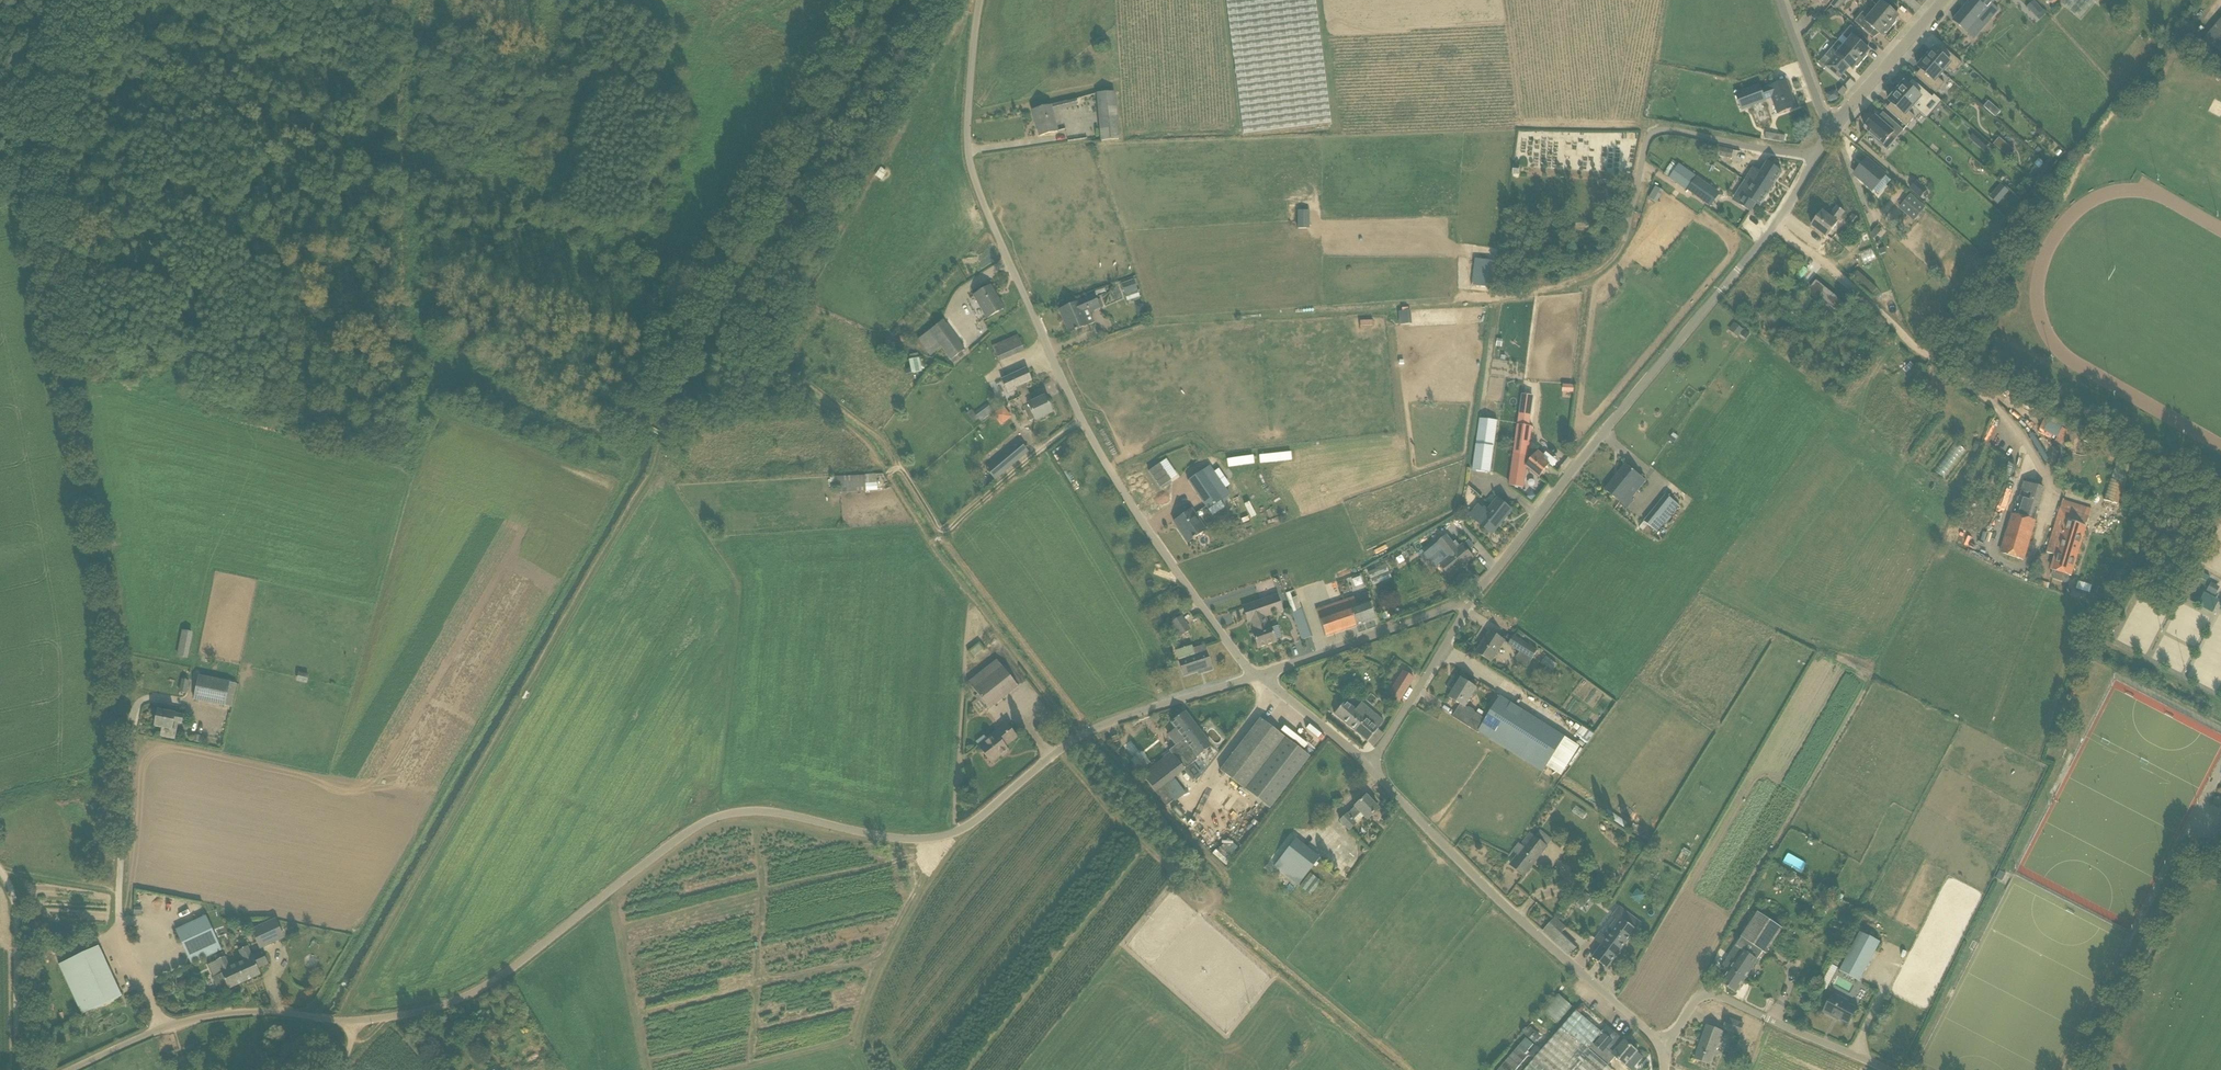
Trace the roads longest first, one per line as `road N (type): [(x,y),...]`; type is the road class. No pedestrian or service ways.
road 1 (unclassified): [(68,1069),(162,1027),(207,1017),(290,1014),(356,1023),(463,998),(710,820),(762,811),(870,834),(937,837),(965,828),(1097,728),(1257,676)]
road 2 (unclassified): [(1257,676),(1157,545),(1081,418),(995,238),(968,141),(980,0)]
road 3 (unclassified): [(1474,597),(1774,227),(1833,129)]
road 4 (track): [(608,423),(445,357),(413,335),(408,103),(441,0)]
road 5 (track): [(608,423),(690,263),(845,0)]
road 6 (unclassified): [(1665,1047),(1491,892),(1368,766)]
road 7 (track): [(1341,308),(1492,299),(1572,281),(1607,266),(1628,232)]
road 8 (track): [(1274,686),(1212,767),(1184,831),(1228,882),(1196,928)]
road 9 (track): [(881,436),(939,530),(947,530),(1081,418)]
road 10 (track): [(864,1069),(862,1021),(965,828)]
road 11 (unclassified): [(1888,1069),(1718,995),(1695,1002),(1665,1047)]
road 12 (track): [(2026,574),(2051,488),(2022,434),(1953,376)]
road 13 (unclassified): [(1257,676),(1474,597)]
road 14 (track): [(26,1069),(21,894),(4,870)]
road 15 (unclassified): [(1368,766),(1474,597)]
road 16 (unclassified): [(1368,766),(1257,676)]
road 17 (unclassified): [(1833,129),(1780,0)]

